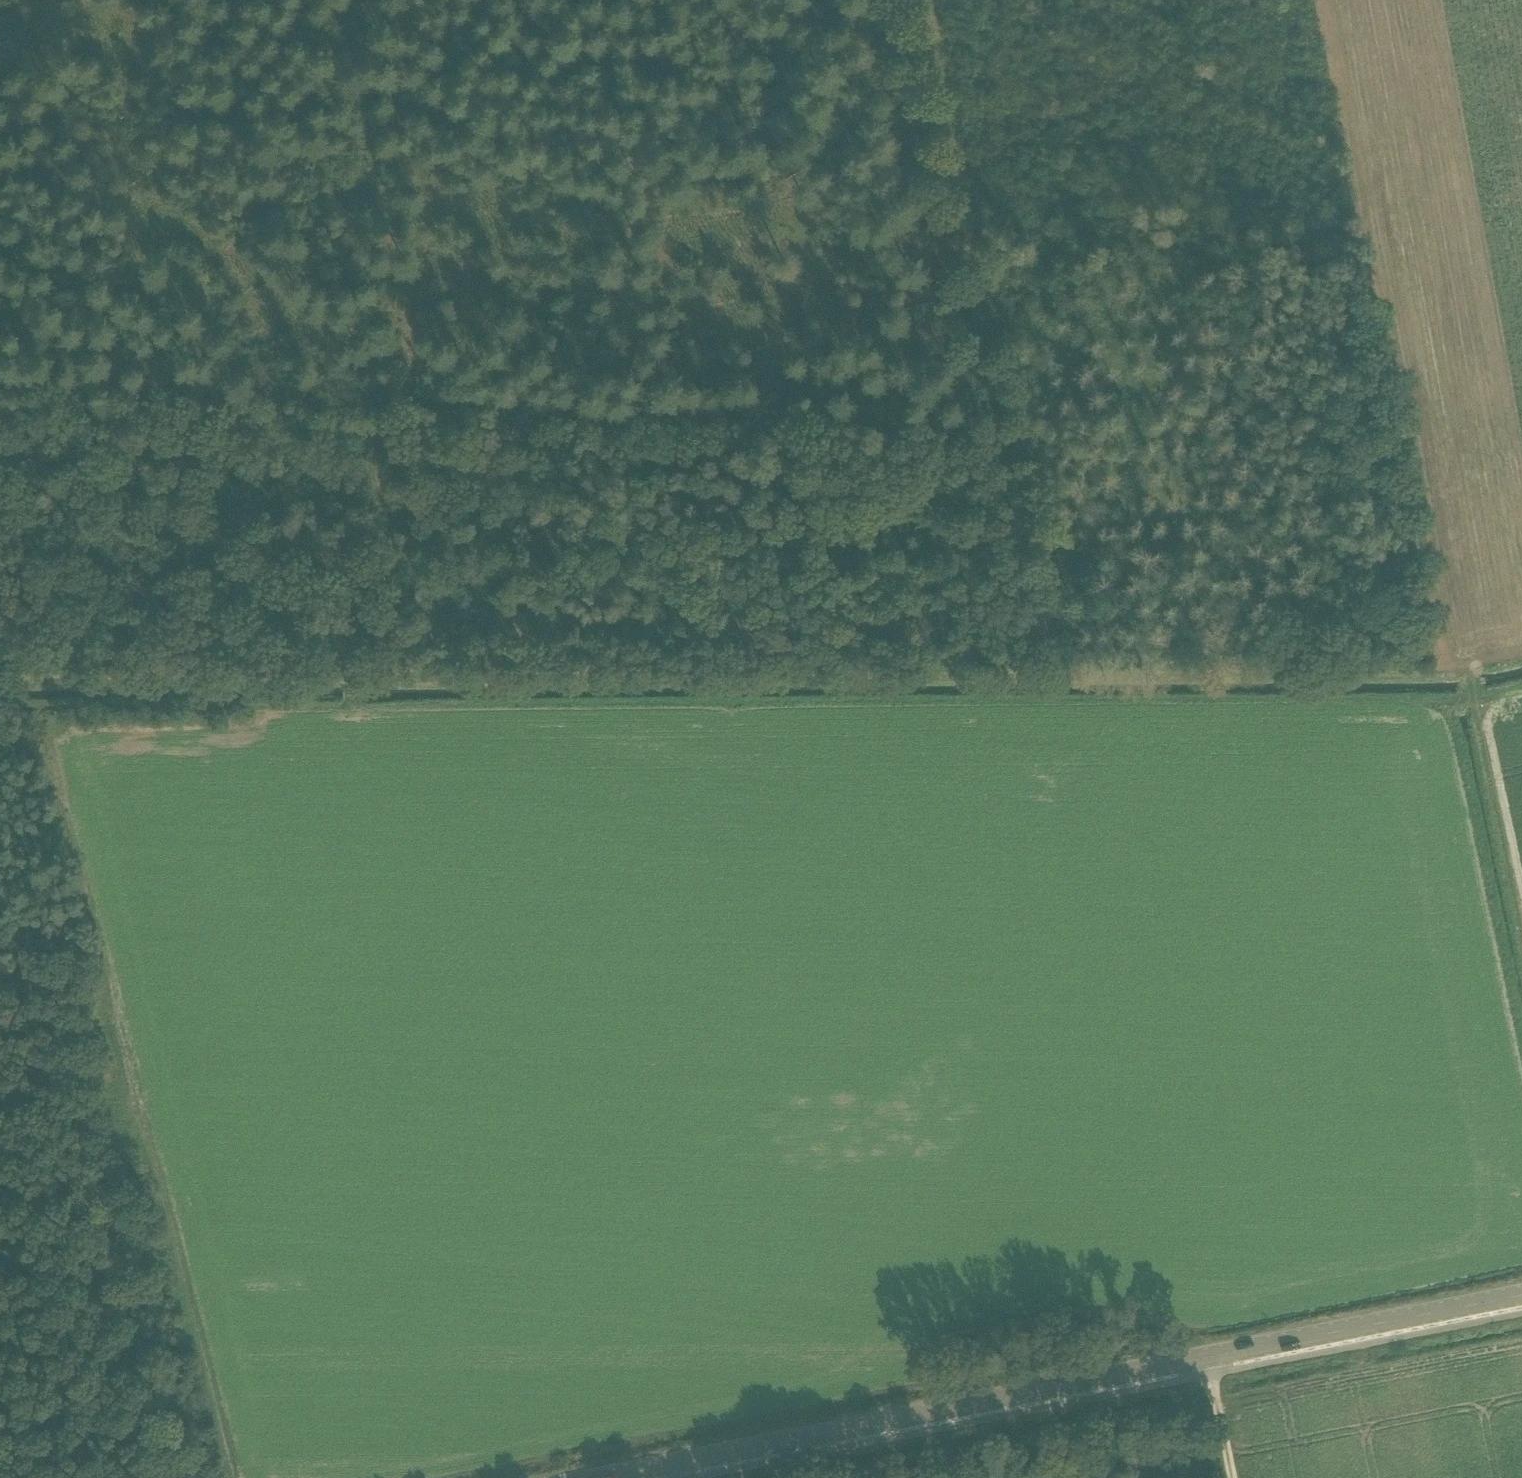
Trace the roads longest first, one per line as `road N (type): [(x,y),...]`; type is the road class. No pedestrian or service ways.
road 1 (tertiary): [(602,1477),(1521,1296)]
road 2 (track): [(1209,1358),(1232,1477)]

